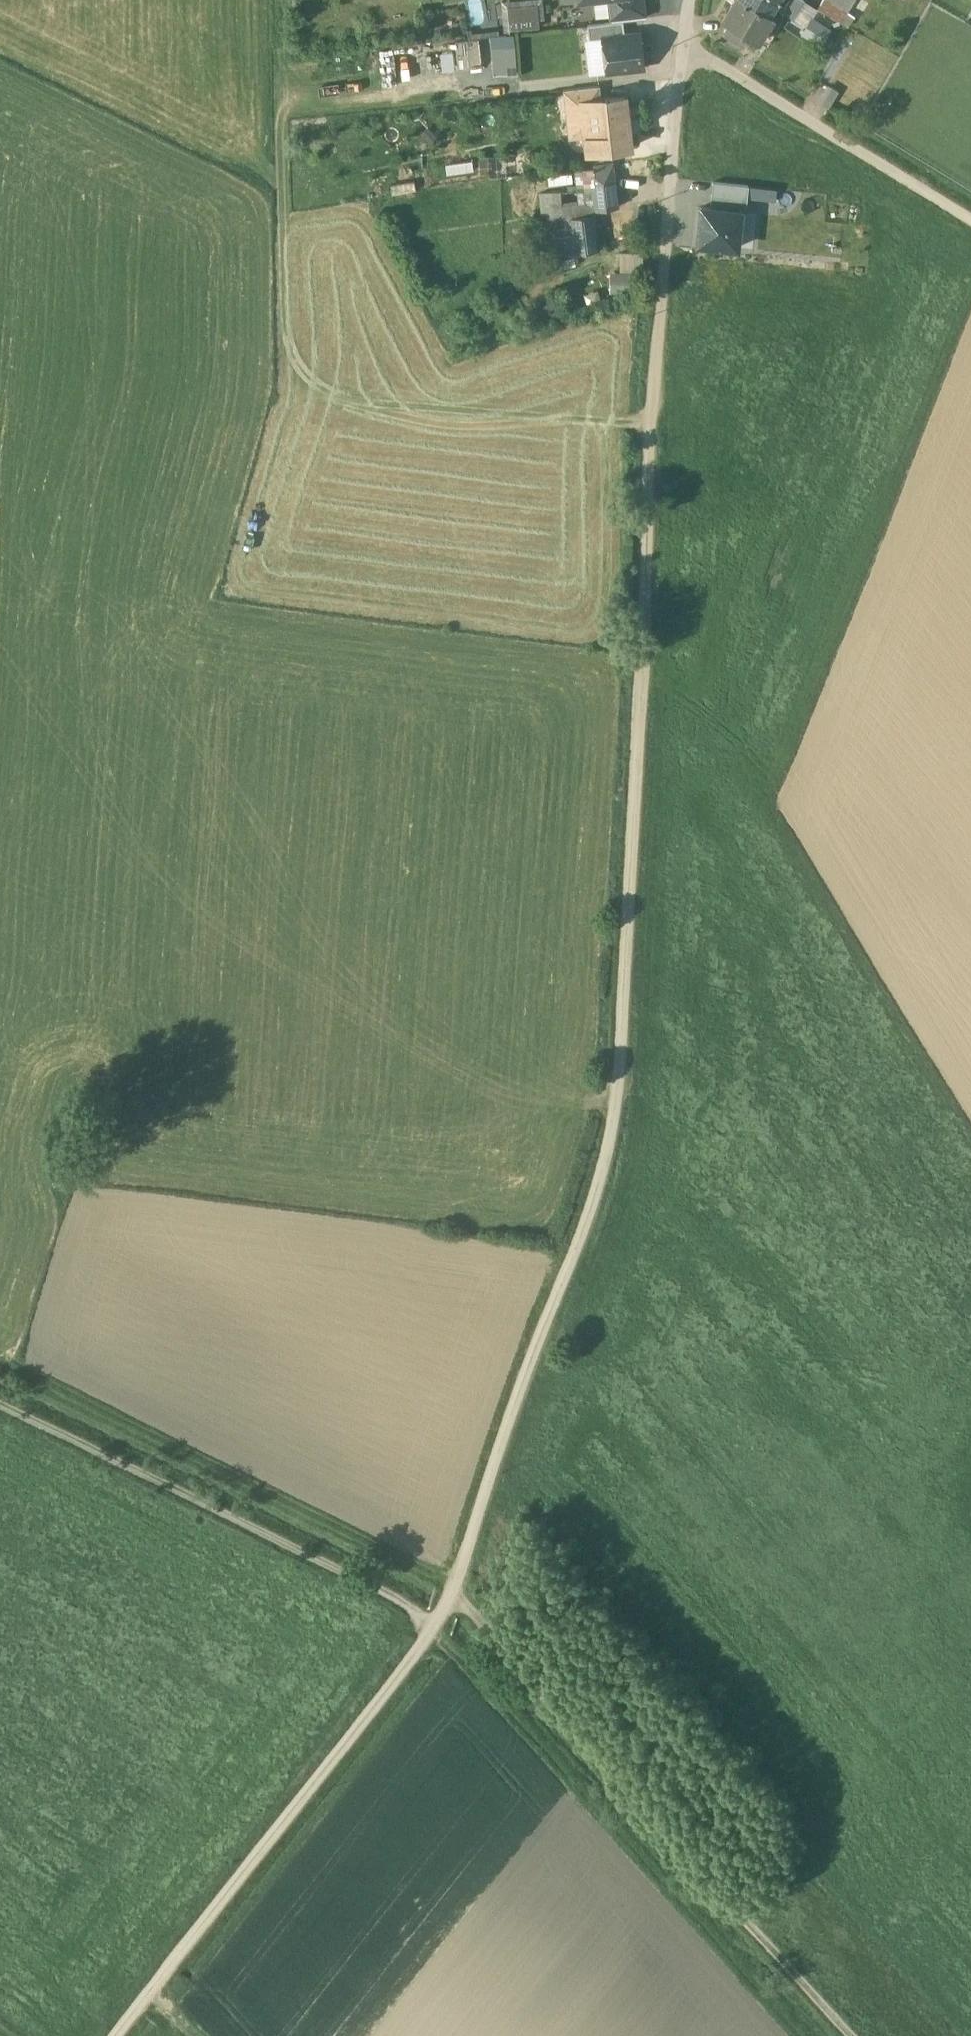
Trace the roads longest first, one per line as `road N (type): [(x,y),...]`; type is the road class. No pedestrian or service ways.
road 1 (track): [(433,1631),(456,1599),(604,1166),(617,1102),(664,293)]
road 2 (track): [(651,428),(358,402),(309,382),(290,344),(279,271),(278,0)]
road 3 (track): [(456,1599),(848,2035)]
road 4 (track): [(115,2035),(433,1631)]
road 5 (track): [(0,1413),(364,1588),(433,1631)]
road 6 (track): [(690,54),(970,226)]
road 7 (residential): [(697,0),(664,293)]

